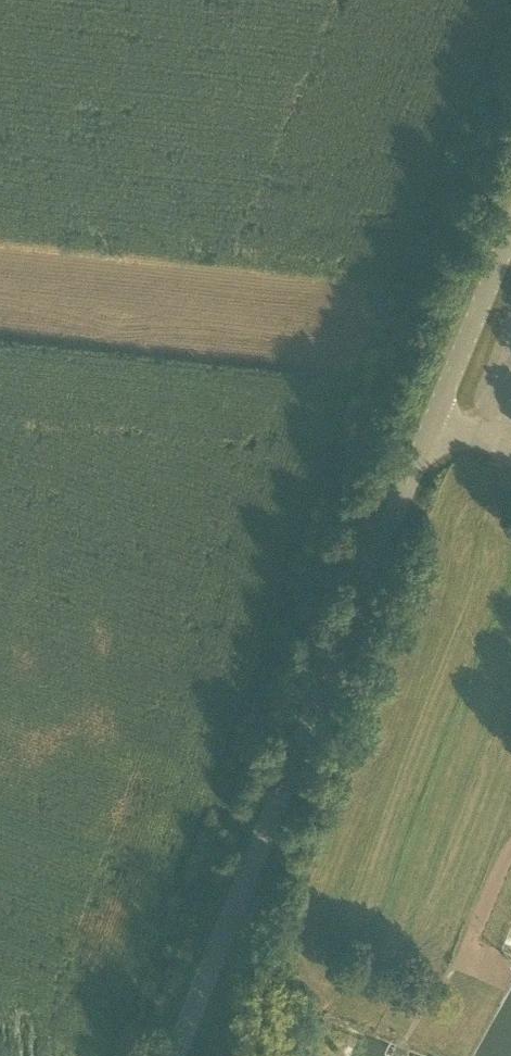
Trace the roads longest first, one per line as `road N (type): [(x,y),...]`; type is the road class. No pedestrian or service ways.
road 1 (residential): [(176,1055),(436,424)]
road 2 (unclassified): [(436,424),(510,238)]

